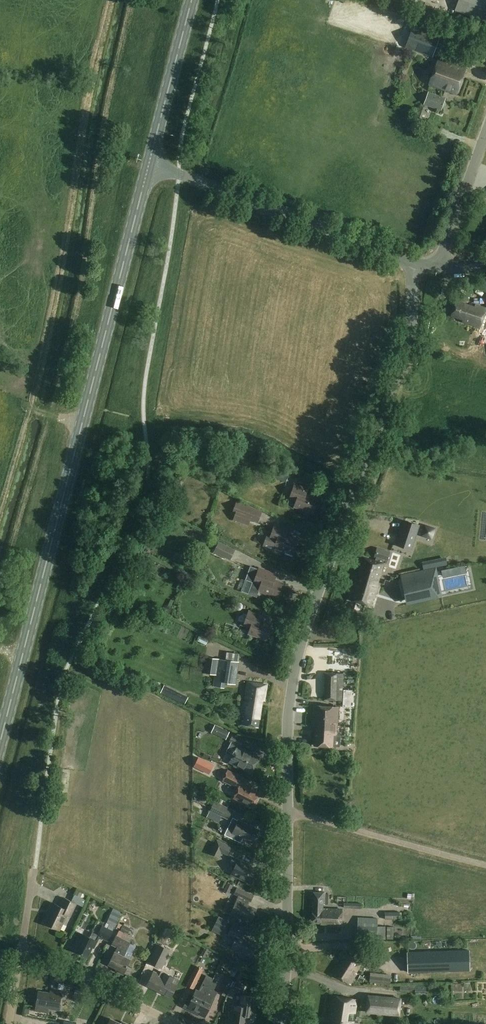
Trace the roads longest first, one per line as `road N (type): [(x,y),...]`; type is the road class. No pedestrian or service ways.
road 1 (unclassified): [(276,1023),(288,675),(409,341),(413,262)]
road 2 (secondary): [(0,747),(149,165)]
road 3 (unclassified): [(413,262),(149,165)]
road 4 (track): [(485,865),(288,812)]
road 5 (residential): [(22,946),(176,1023)]
road 6 (secondary): [(149,165),(192,0)]
road 7 (unclassified): [(440,266),(485,132)]

